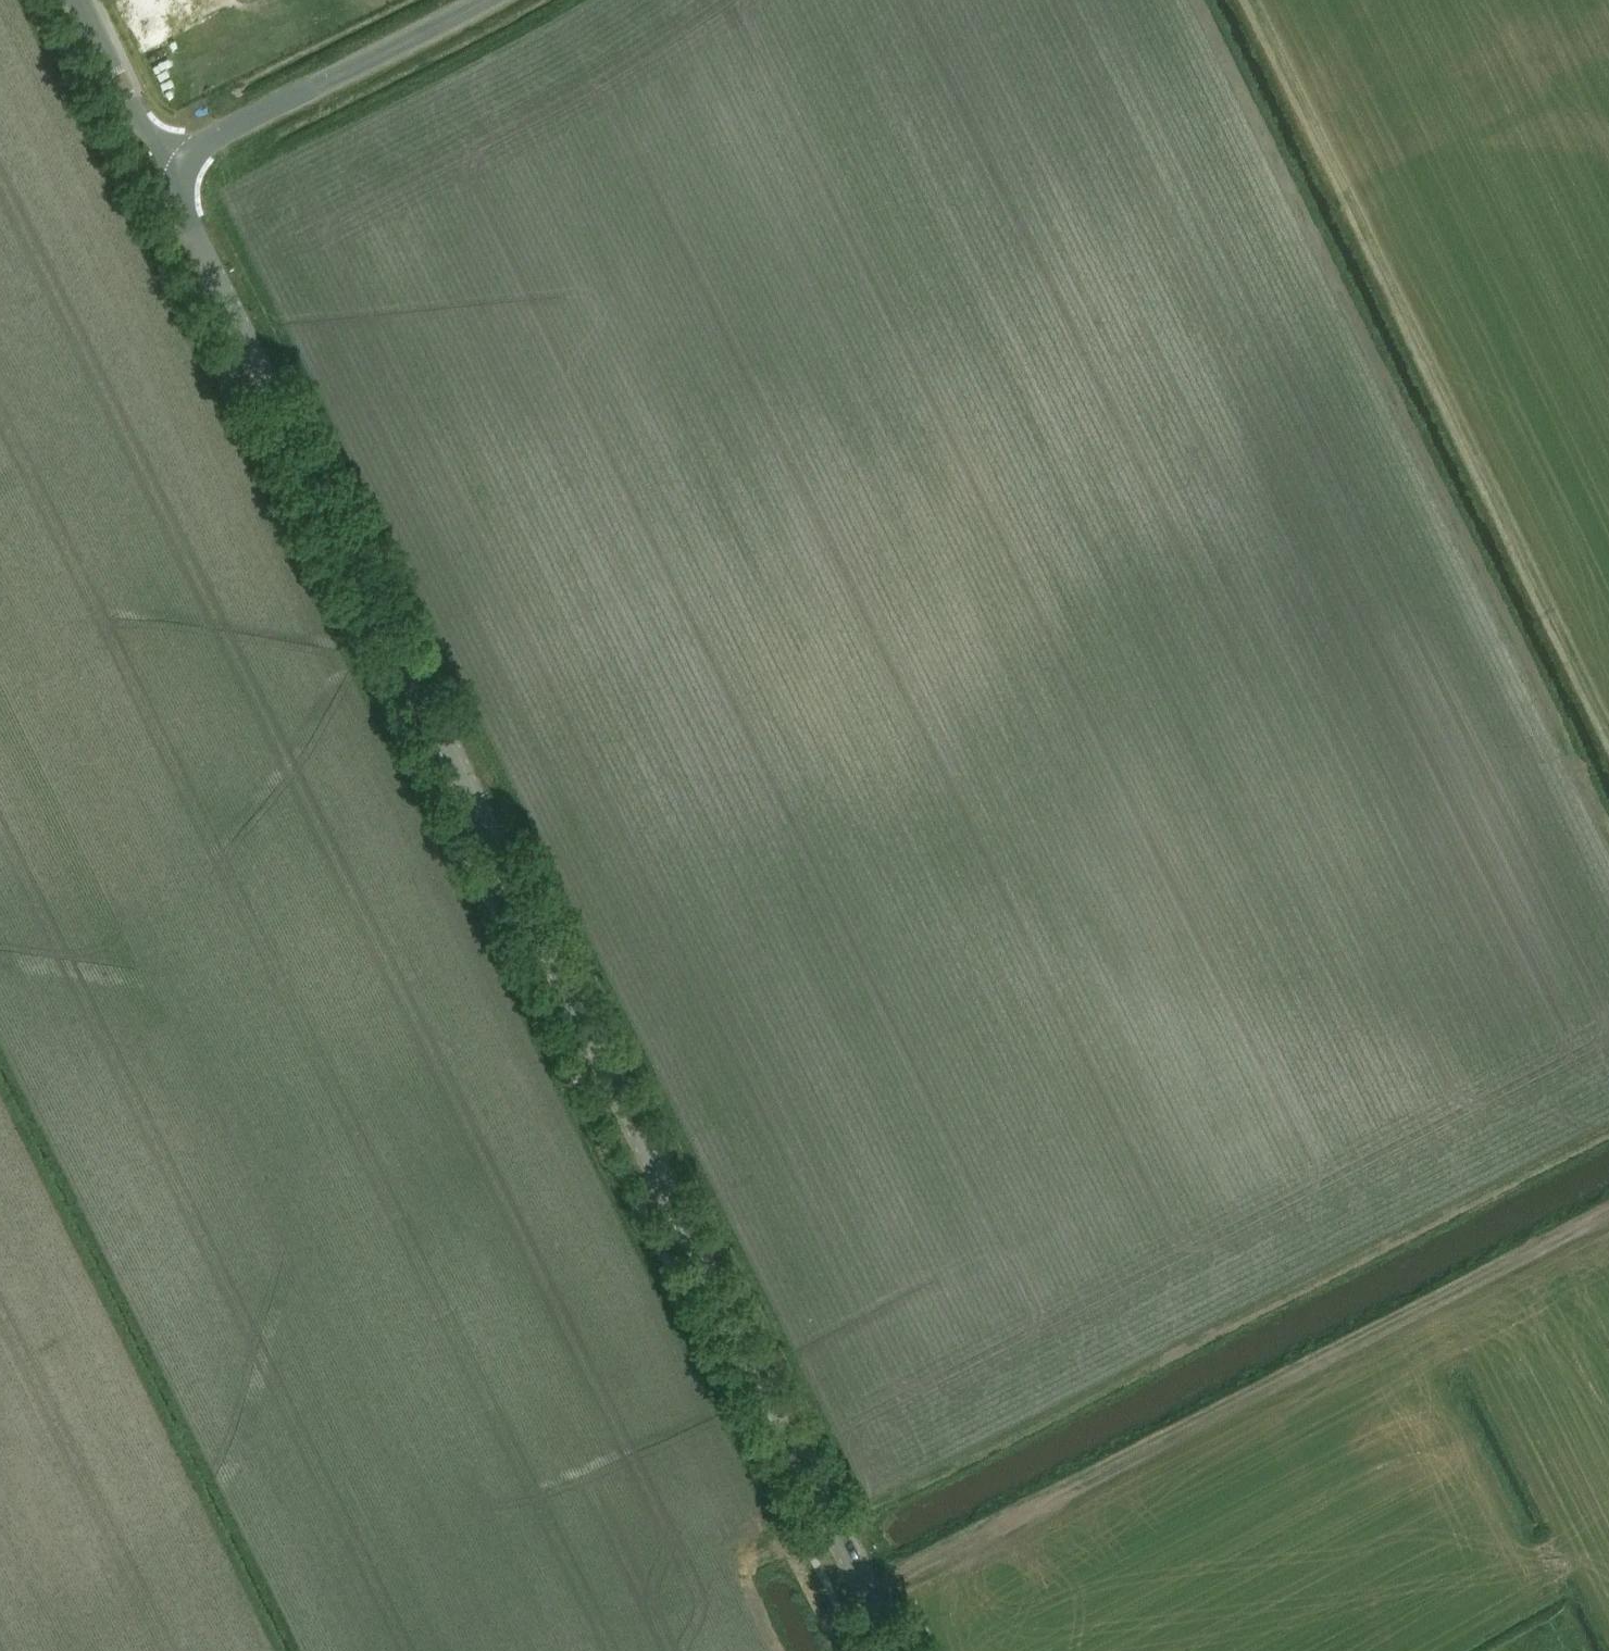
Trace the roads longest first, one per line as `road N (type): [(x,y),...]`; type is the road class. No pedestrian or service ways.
road 1 (tertiary): [(896,1650),(217,278),(184,207),(186,155)]
road 2 (unclassified): [(186,155),(486,0)]
road 3 (tertiary): [(186,155),(137,119),(80,0)]

